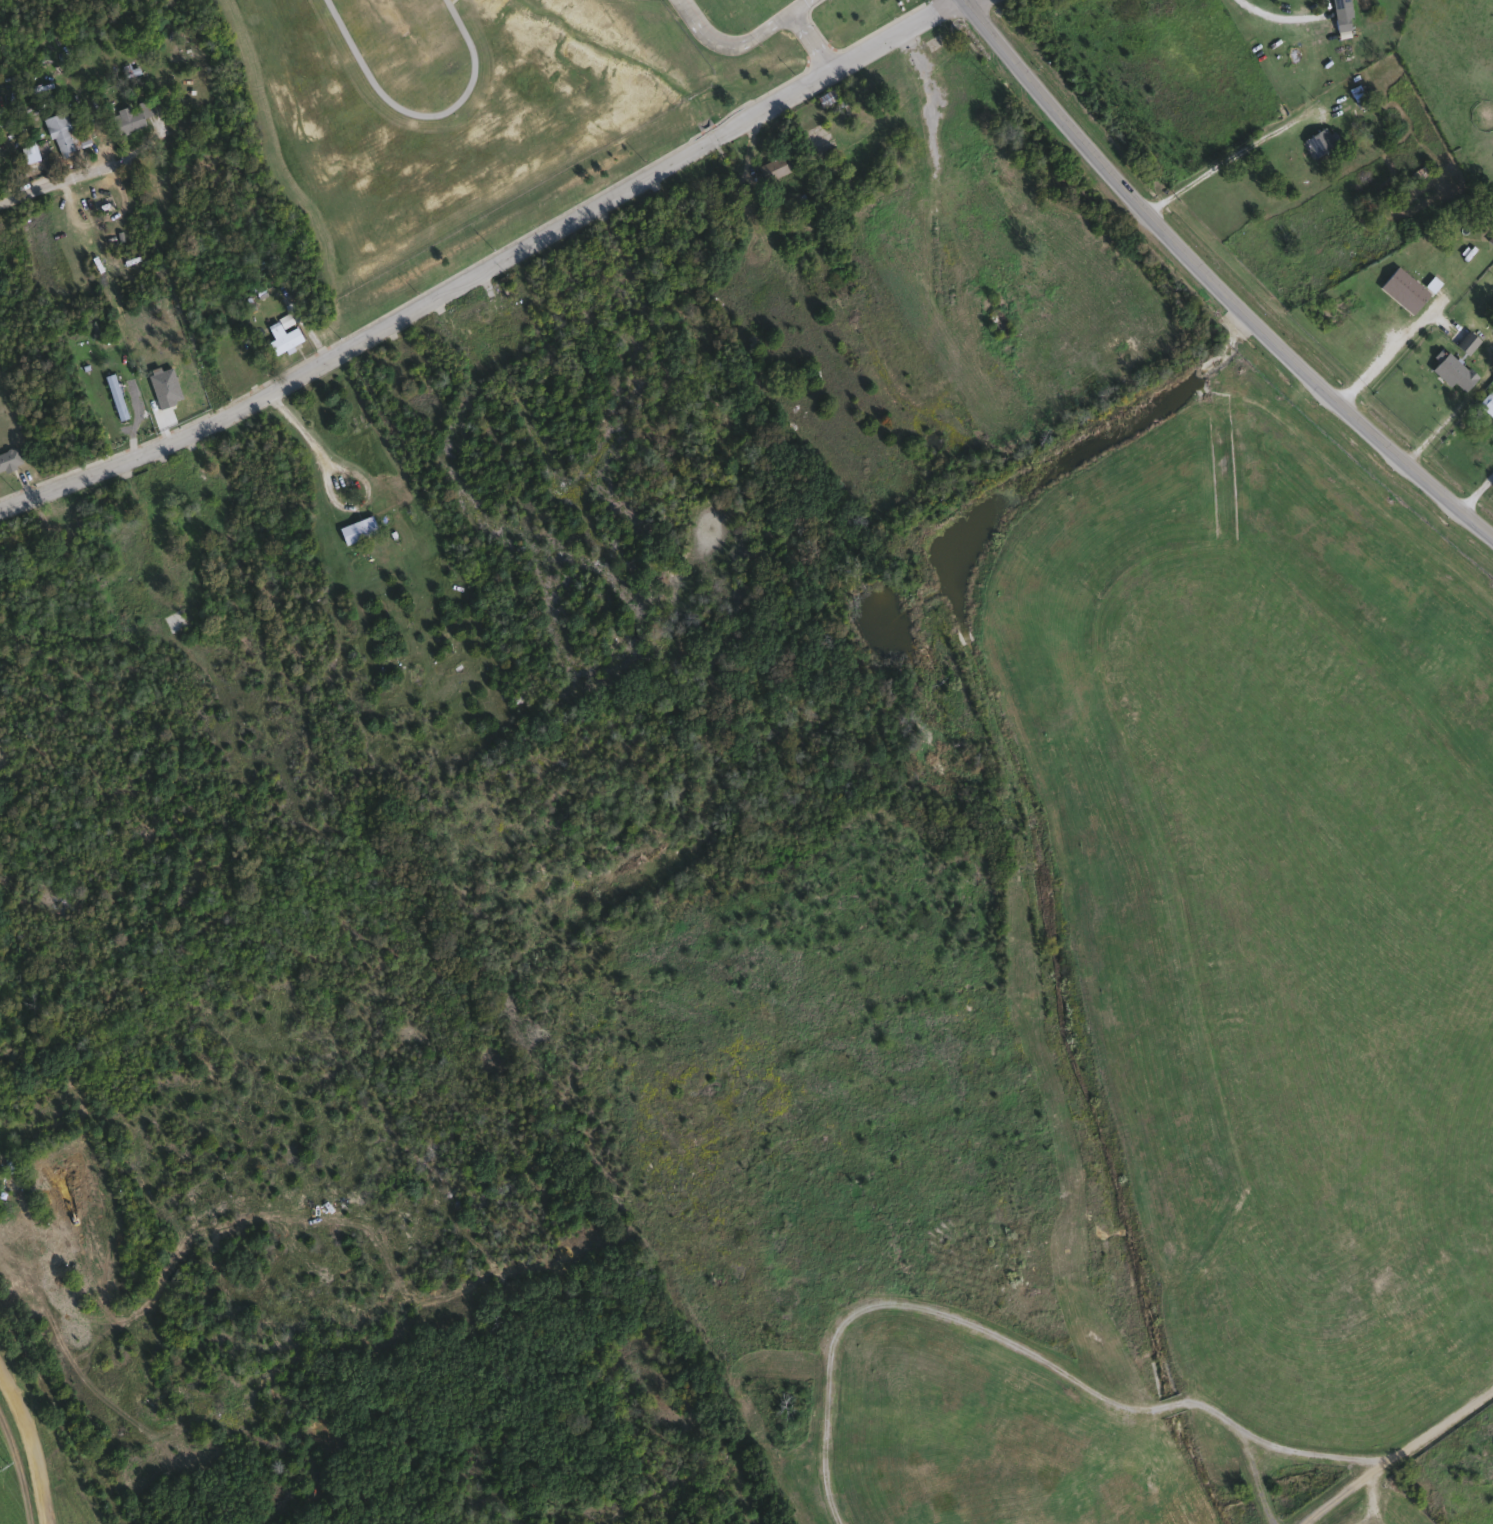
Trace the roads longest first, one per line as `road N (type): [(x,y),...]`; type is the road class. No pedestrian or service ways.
road 1 (residential): [(0,512),(242,412),(934,7),(976,0)]
road 2 (tertiary): [(1492,546),(1219,296),(971,0)]
road 3 (residential): [(0,1381),(86,1523)]
road 4 (residential): [(0,206),(131,160)]

